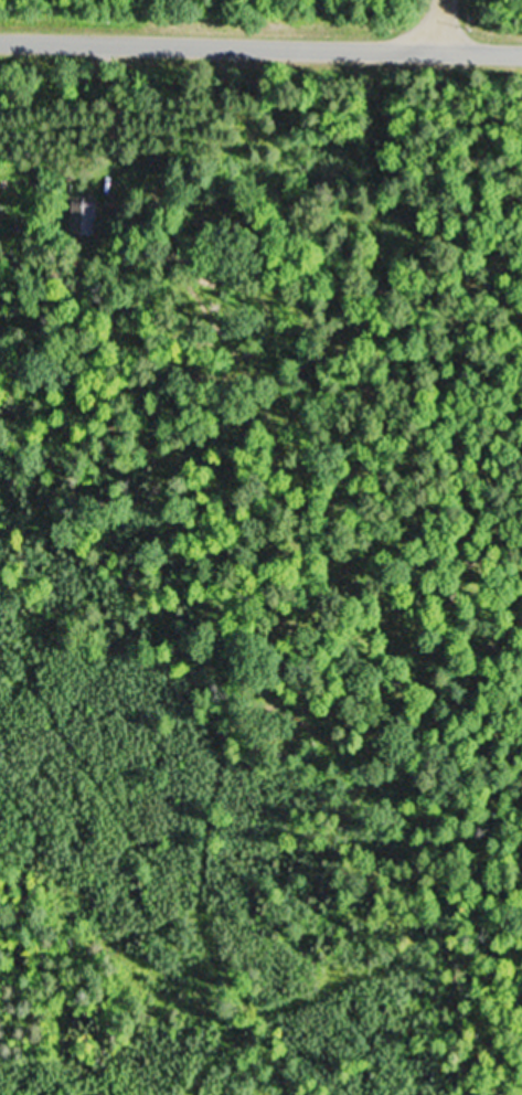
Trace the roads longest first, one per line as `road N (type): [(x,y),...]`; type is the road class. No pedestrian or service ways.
road 1 (residential): [(521,56),(0,40)]

